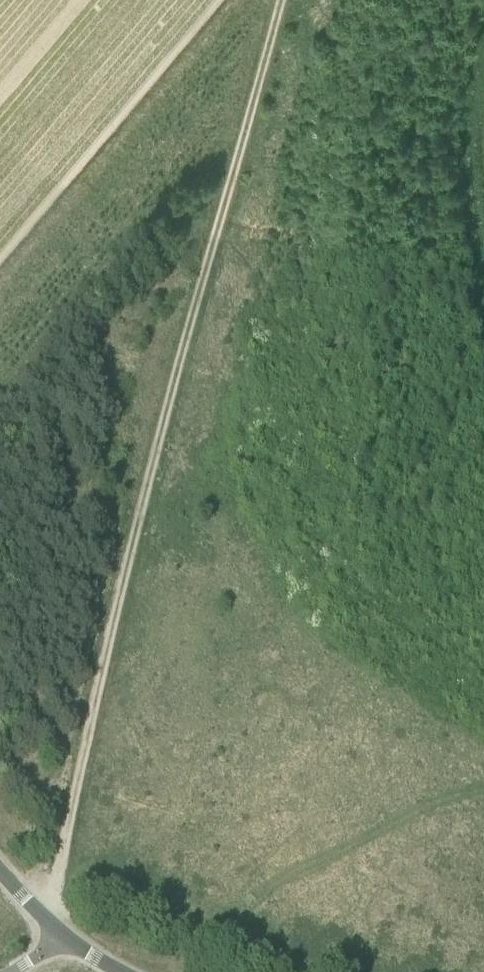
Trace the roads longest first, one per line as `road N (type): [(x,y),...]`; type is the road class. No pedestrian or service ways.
road 1 (track): [(46,920),(149,474),(282,0)]

